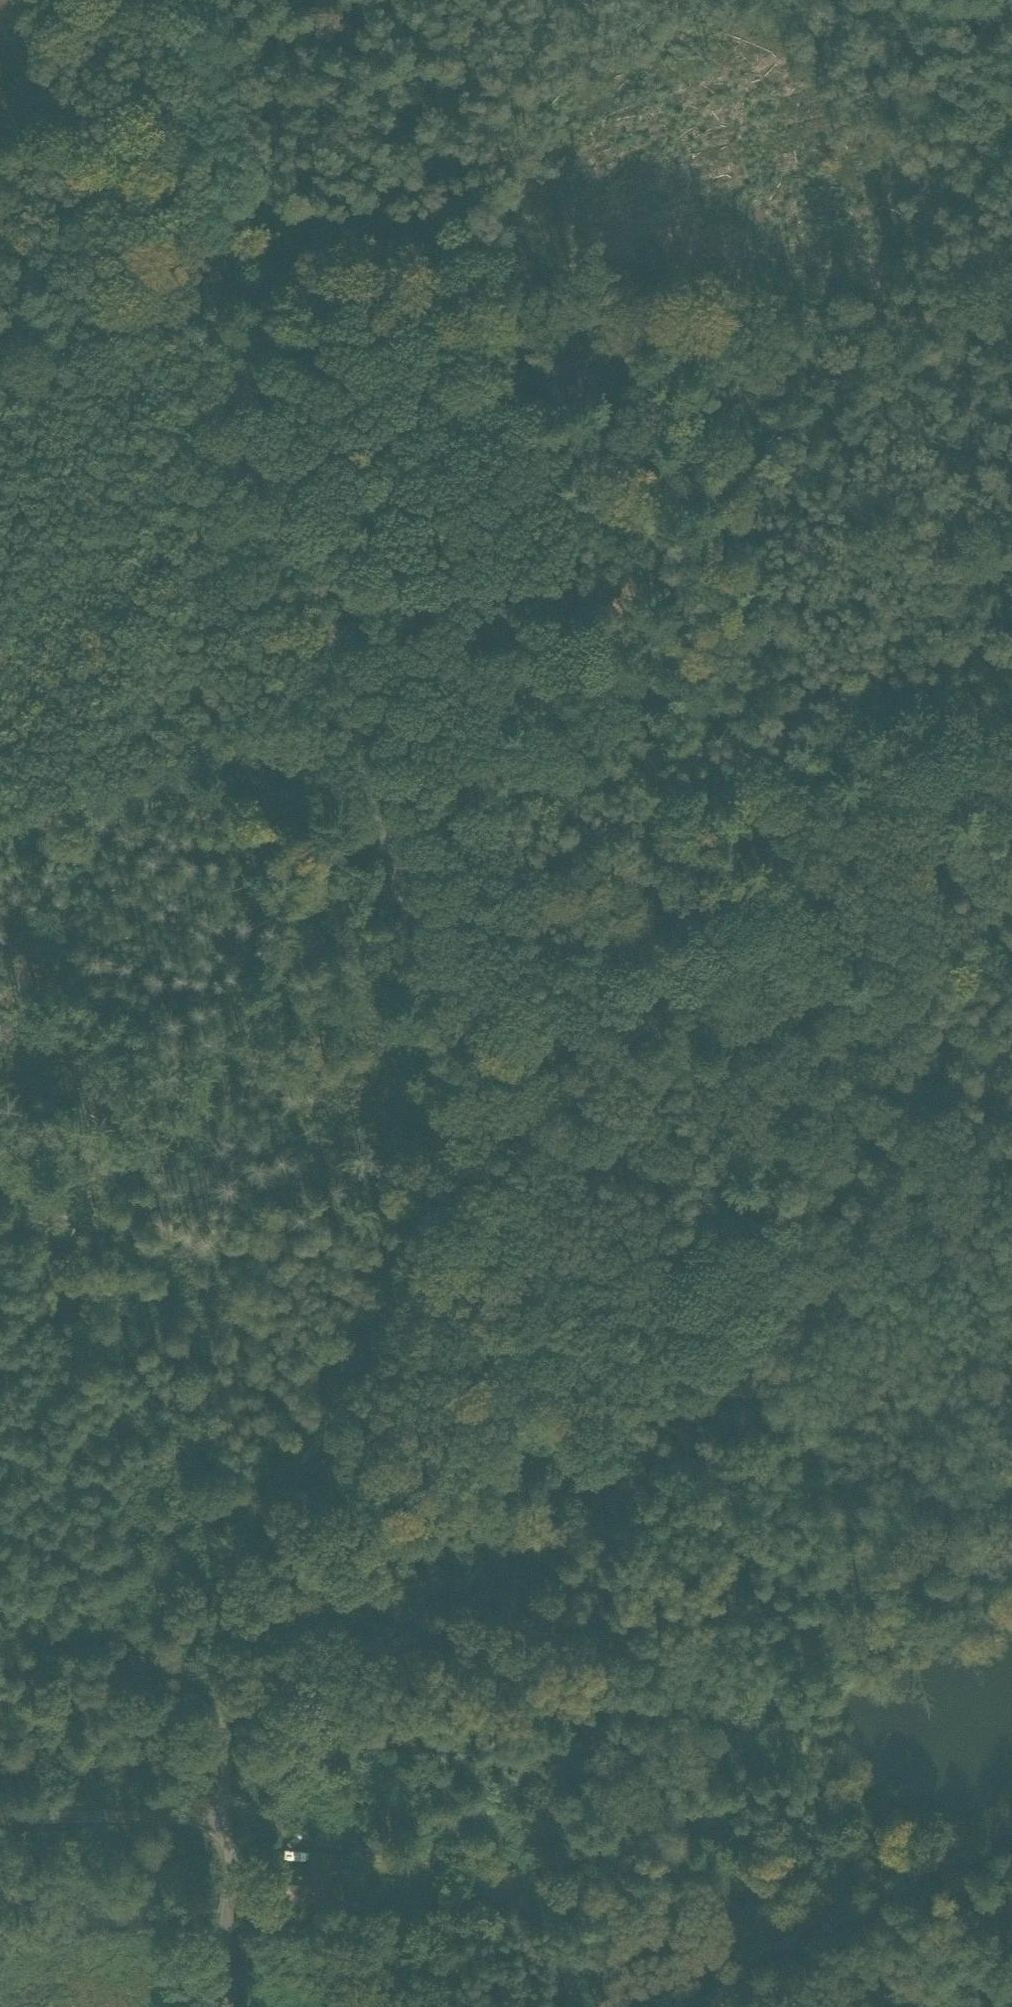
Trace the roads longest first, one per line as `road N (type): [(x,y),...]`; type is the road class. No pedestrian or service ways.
road 1 (unclassified): [(238,1817),(242,1604),(358,1414),(432,1222),(442,1168),(423,950),(219,261)]
road 2 (track): [(219,261),(264,255),(1011,328)]
road 3 (unclassified): [(143,0),(219,261)]
road 4 (unclassified): [(0,1822),(238,1817)]
road 5 (track): [(219,261),(0,287)]
road 6 (unclassified): [(226,2006),(238,1817)]

